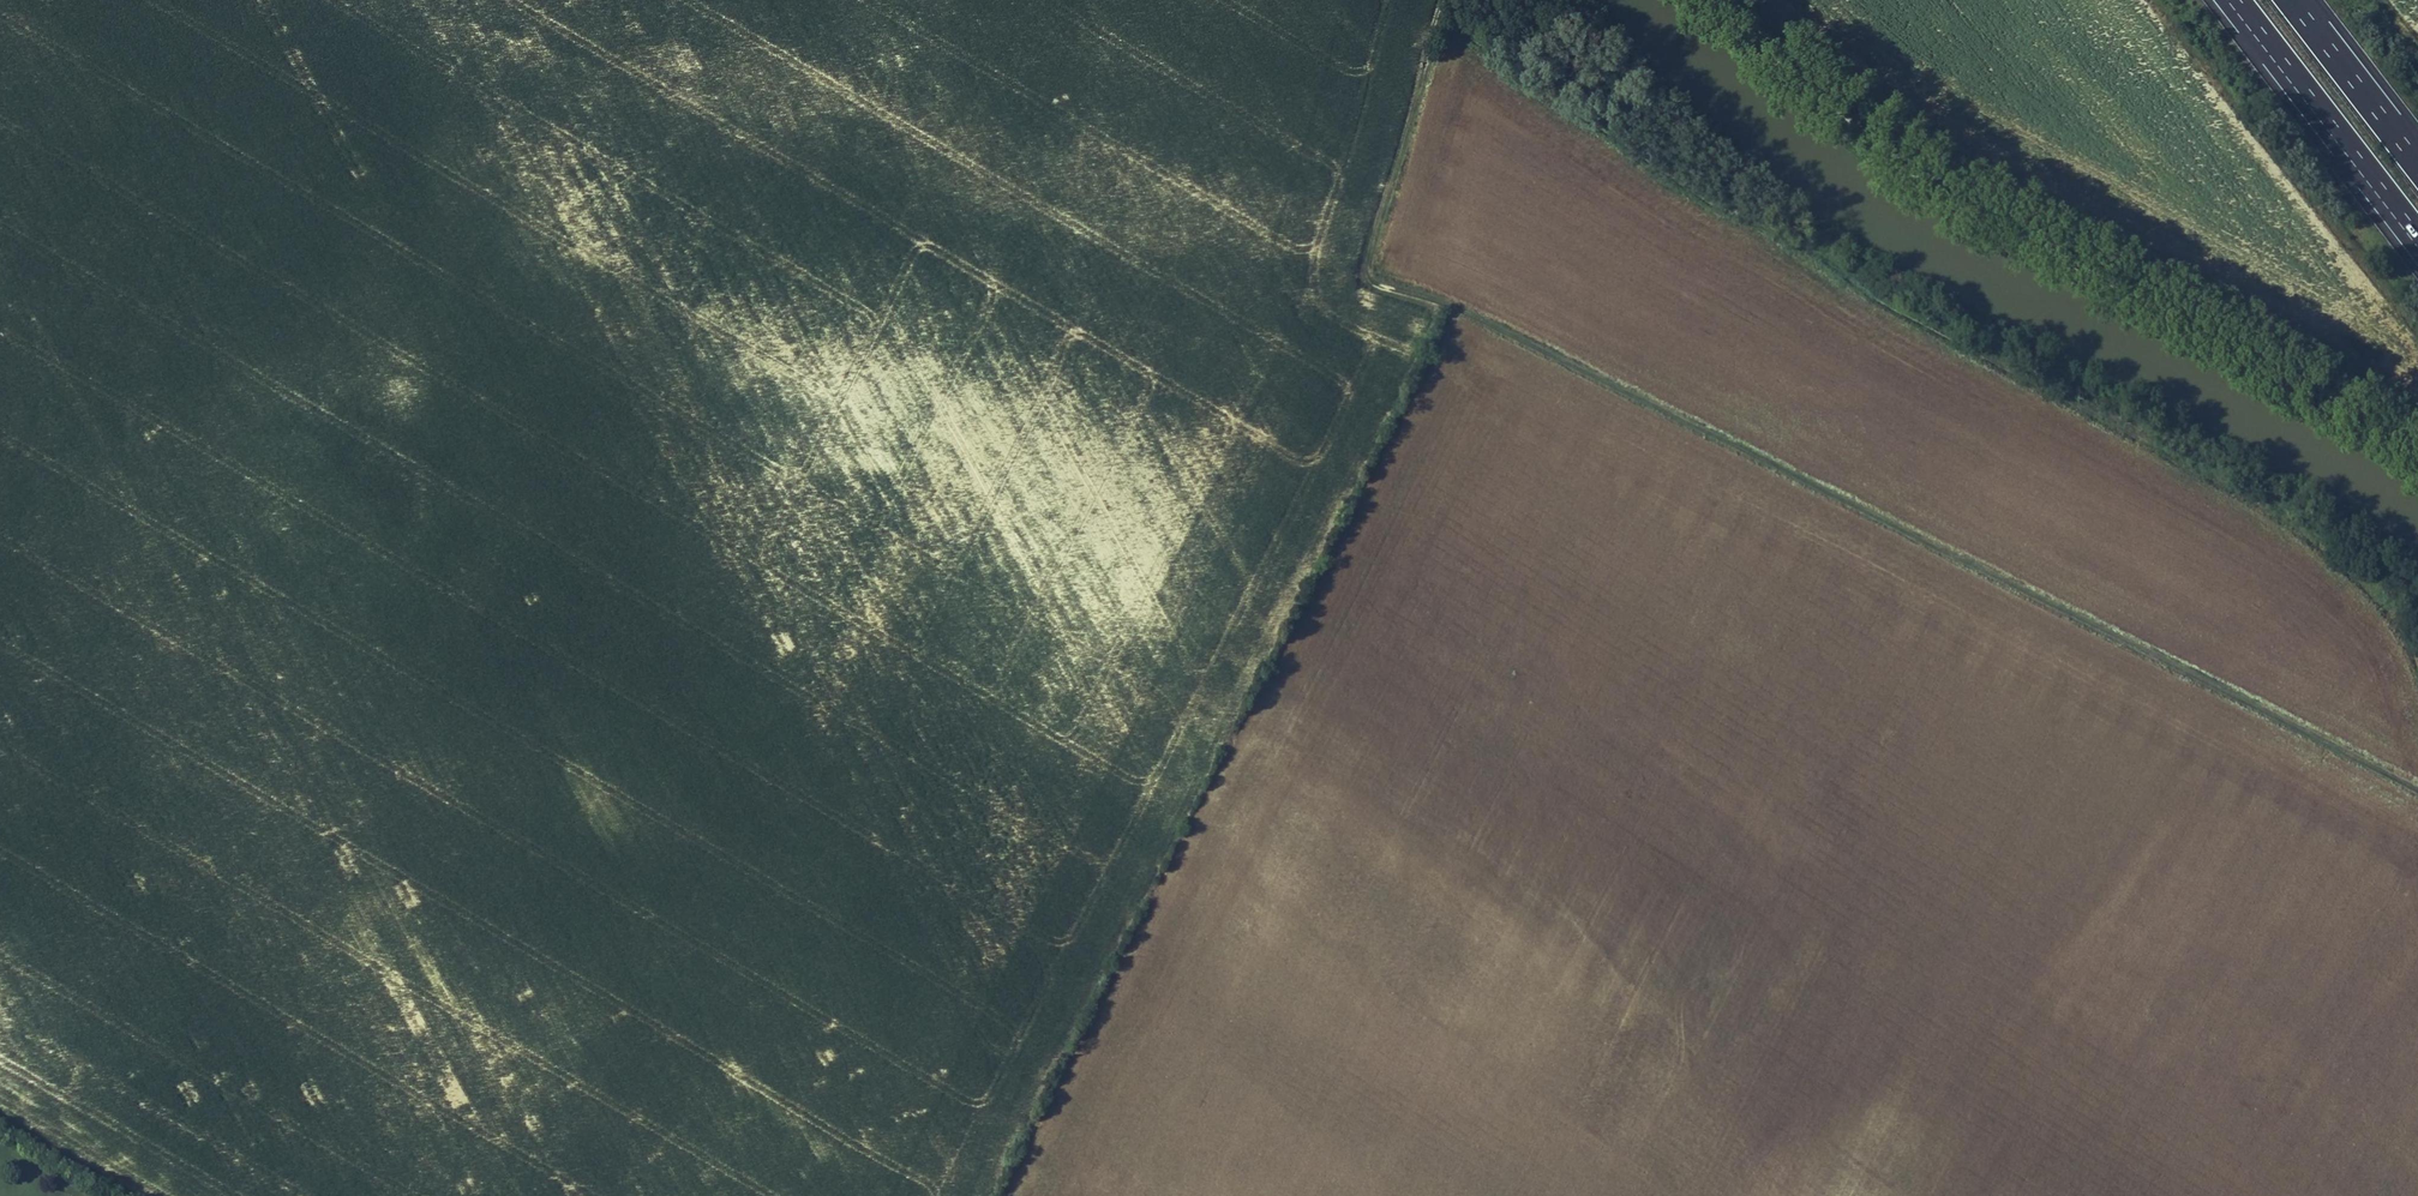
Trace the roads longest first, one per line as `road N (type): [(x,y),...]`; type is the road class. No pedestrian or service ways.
road 1 (track): [(1441,0),(1406,119),(1380,299),(1469,326),(2417,788)]
road 2 (unclassified): [(2417,390),(1955,145),(1871,94),(1763,0)]
road 3 (motorway): [(2233,0),(2417,240)]
road 4 (motorway): [(2417,162),(2292,0)]

